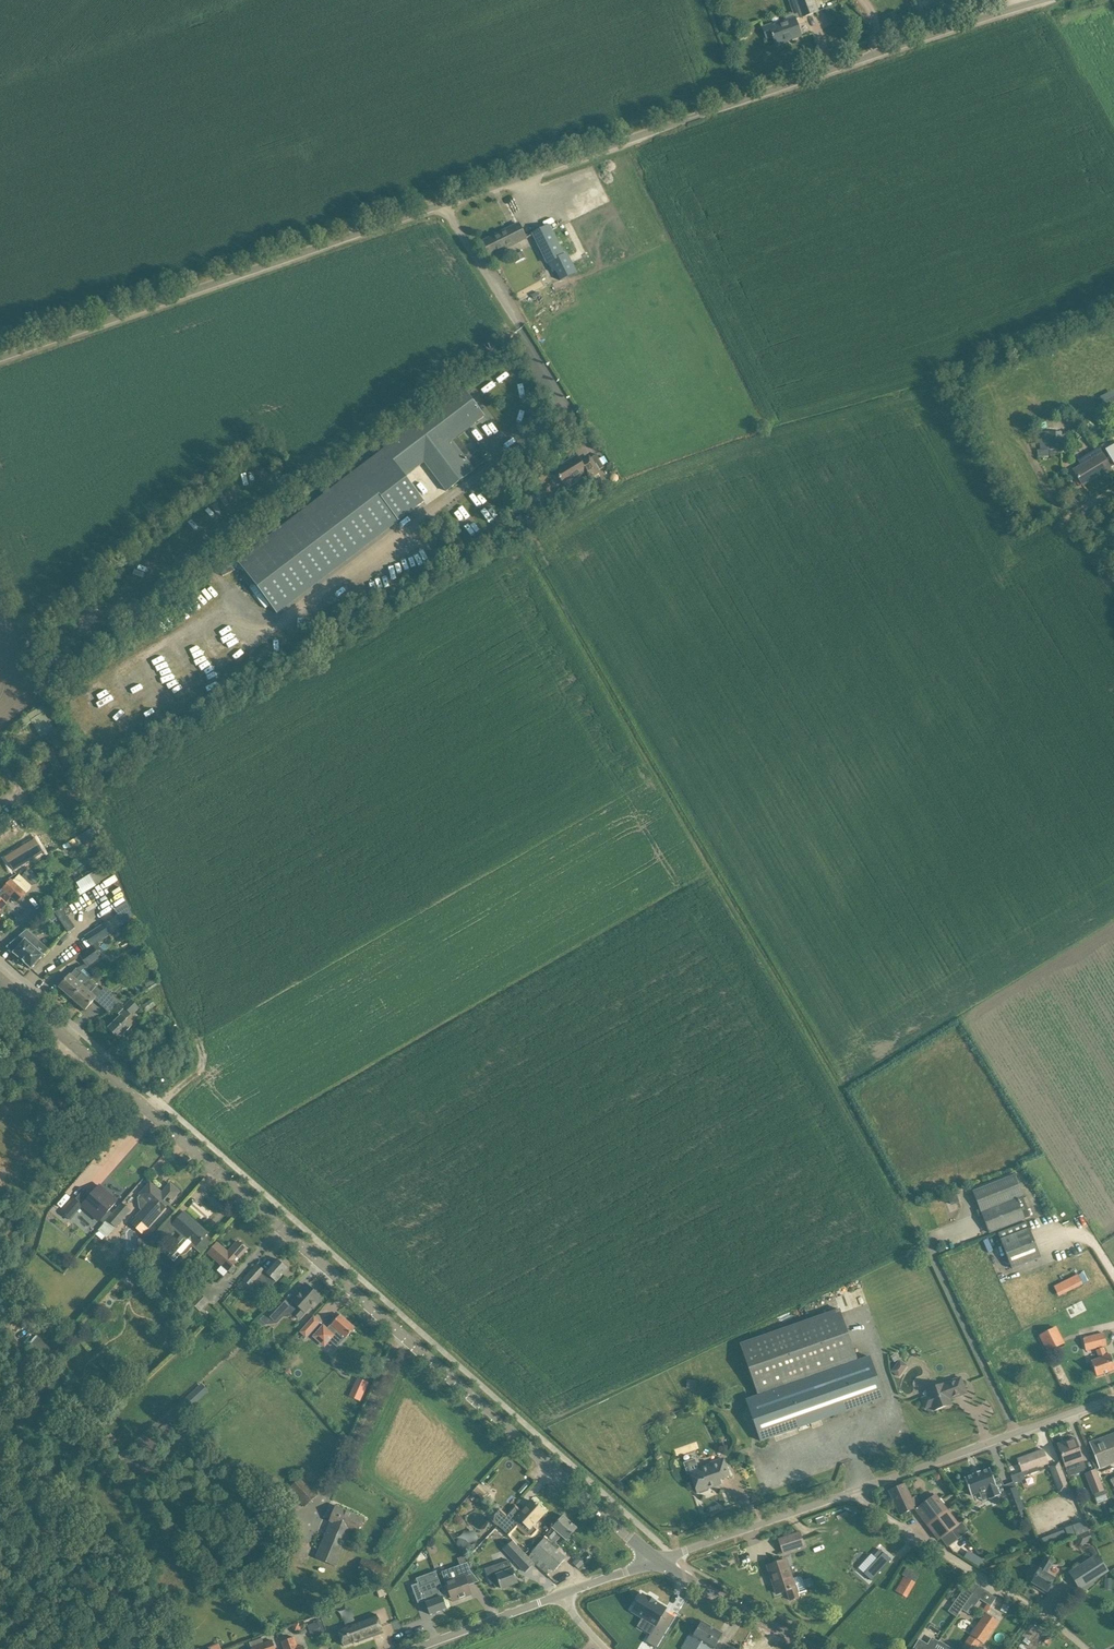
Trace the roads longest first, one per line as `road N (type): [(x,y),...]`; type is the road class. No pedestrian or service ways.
road 1 (unclassified): [(0,358),(1048,0)]
road 2 (tertiary): [(657,1561),(68,1039)]
road 3 (residential): [(853,1497),(1113,1402)]
road 4 (residential): [(1084,1648),(1048,1615),(853,1497)]
road 5 (residential): [(657,1561),(853,1497)]
road 6 (tertiary): [(817,1648),(657,1561)]
road 7 (unclassified): [(414,1648),(563,1592)]

